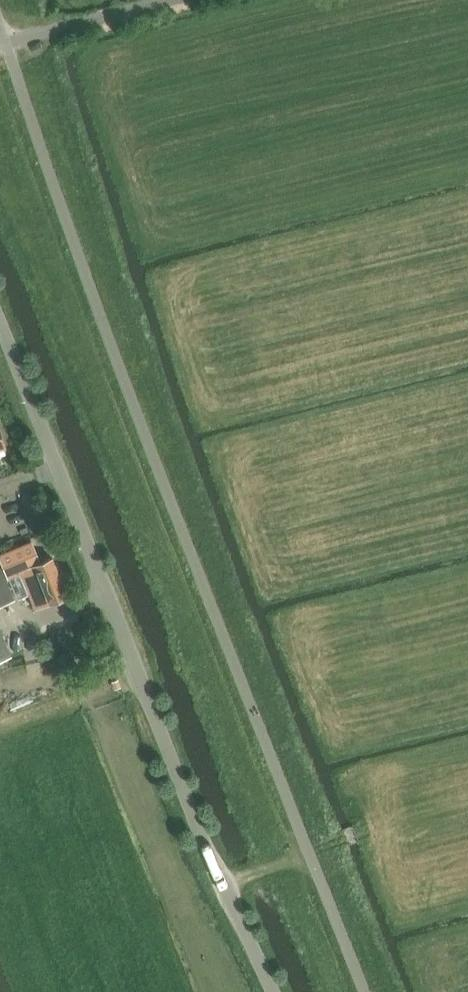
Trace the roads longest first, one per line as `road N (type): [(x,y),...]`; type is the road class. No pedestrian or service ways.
road 1 (unclassified): [(270,991),(0,319)]

